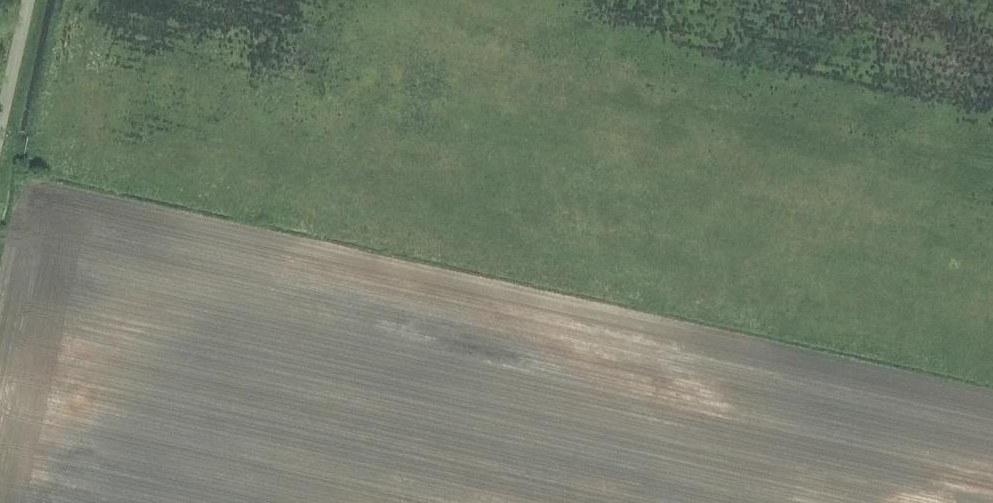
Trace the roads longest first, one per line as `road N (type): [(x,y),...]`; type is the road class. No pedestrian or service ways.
road 1 (unclassified): [(0,132),(29,0)]

